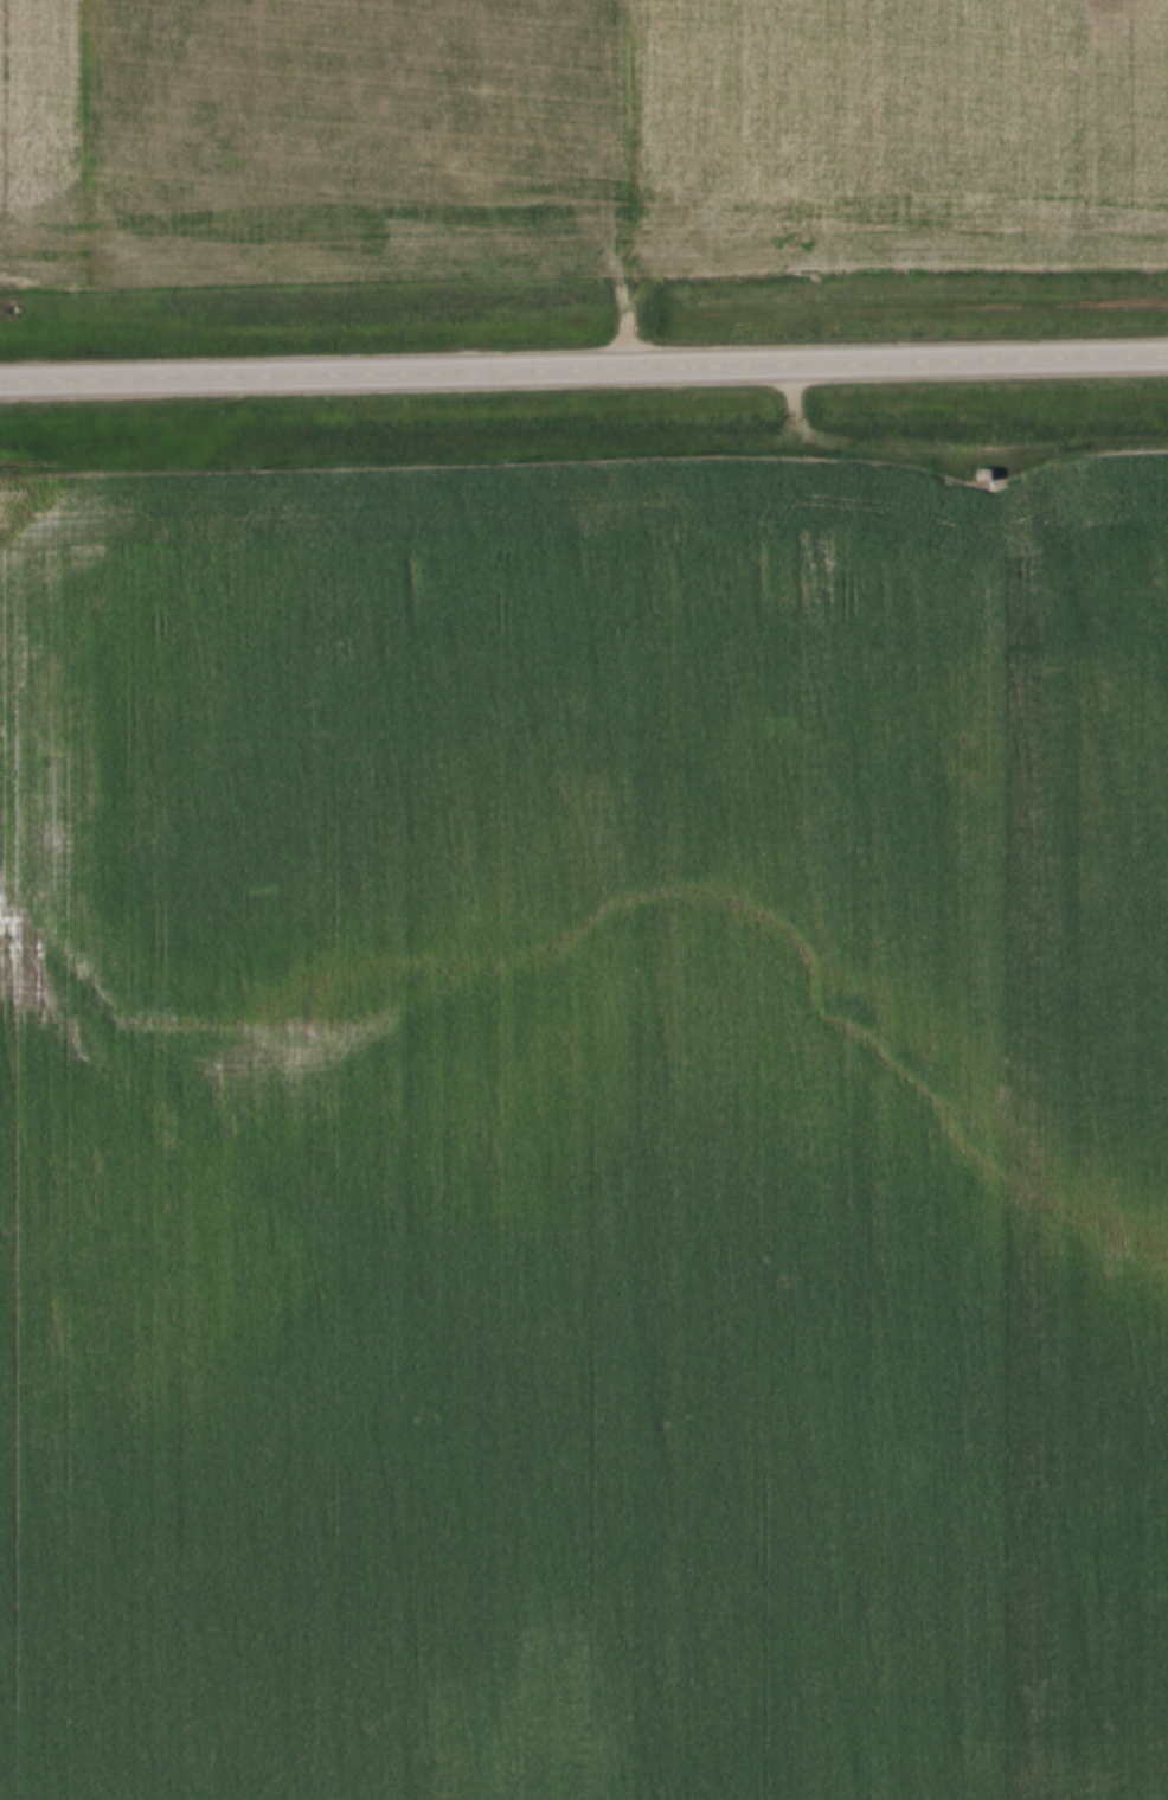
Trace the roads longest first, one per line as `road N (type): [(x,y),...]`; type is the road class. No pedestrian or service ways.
road 1 (primary): [(0,396),(1167,380)]

